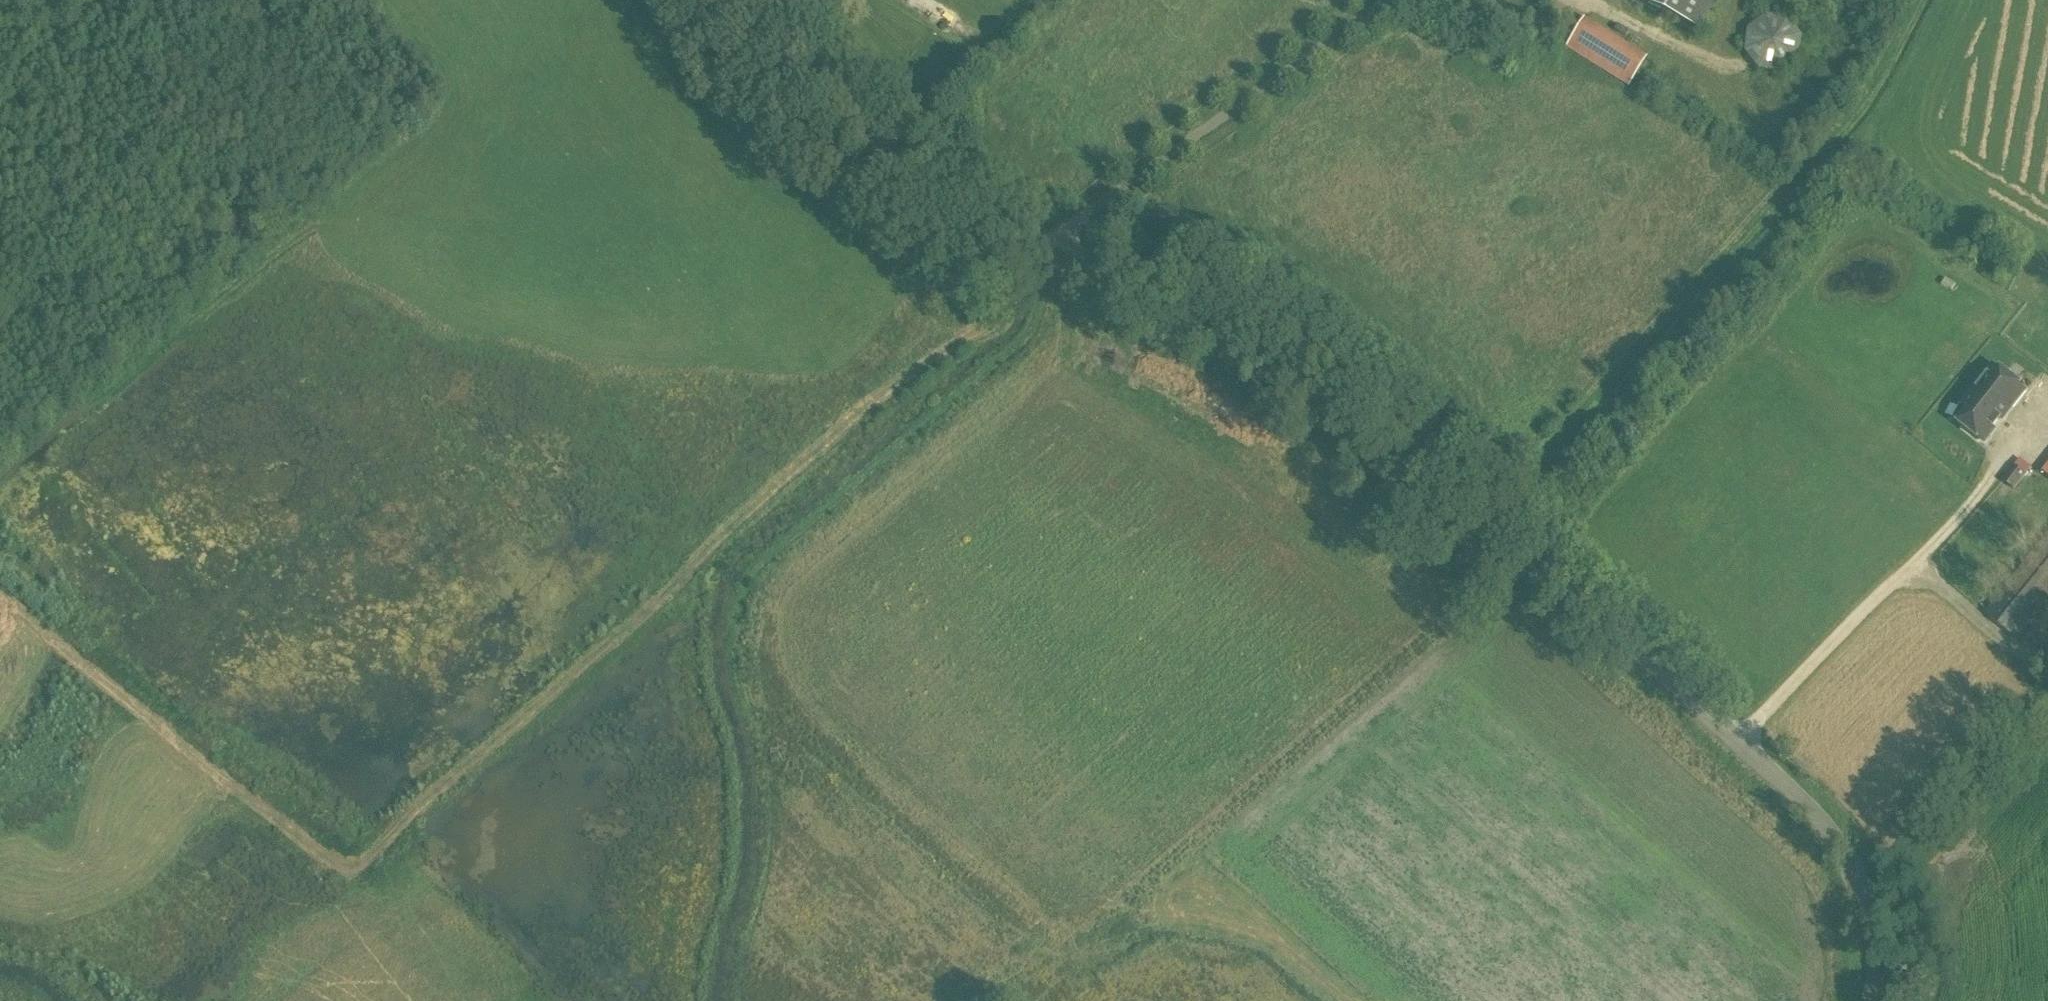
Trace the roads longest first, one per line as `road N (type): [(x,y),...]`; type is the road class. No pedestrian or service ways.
road 1 (unclassified): [(1869,1000),(1875,944),(1867,901),(1821,817),(1311,356),(1190,290),(1030,245),(956,208),(747,0)]

